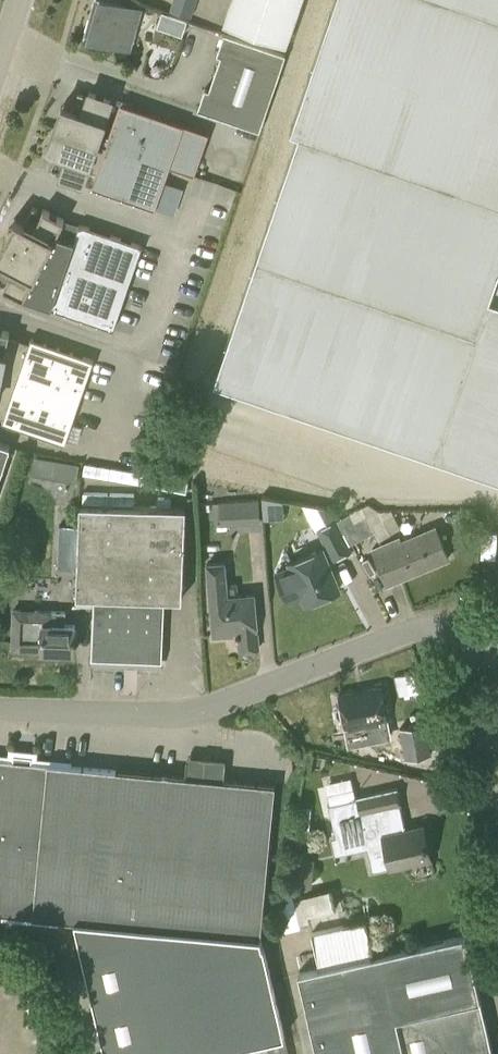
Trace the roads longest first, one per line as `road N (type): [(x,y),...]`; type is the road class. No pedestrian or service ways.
road 1 (unclassified): [(0,710),(189,715),(428,624),(497,655)]

